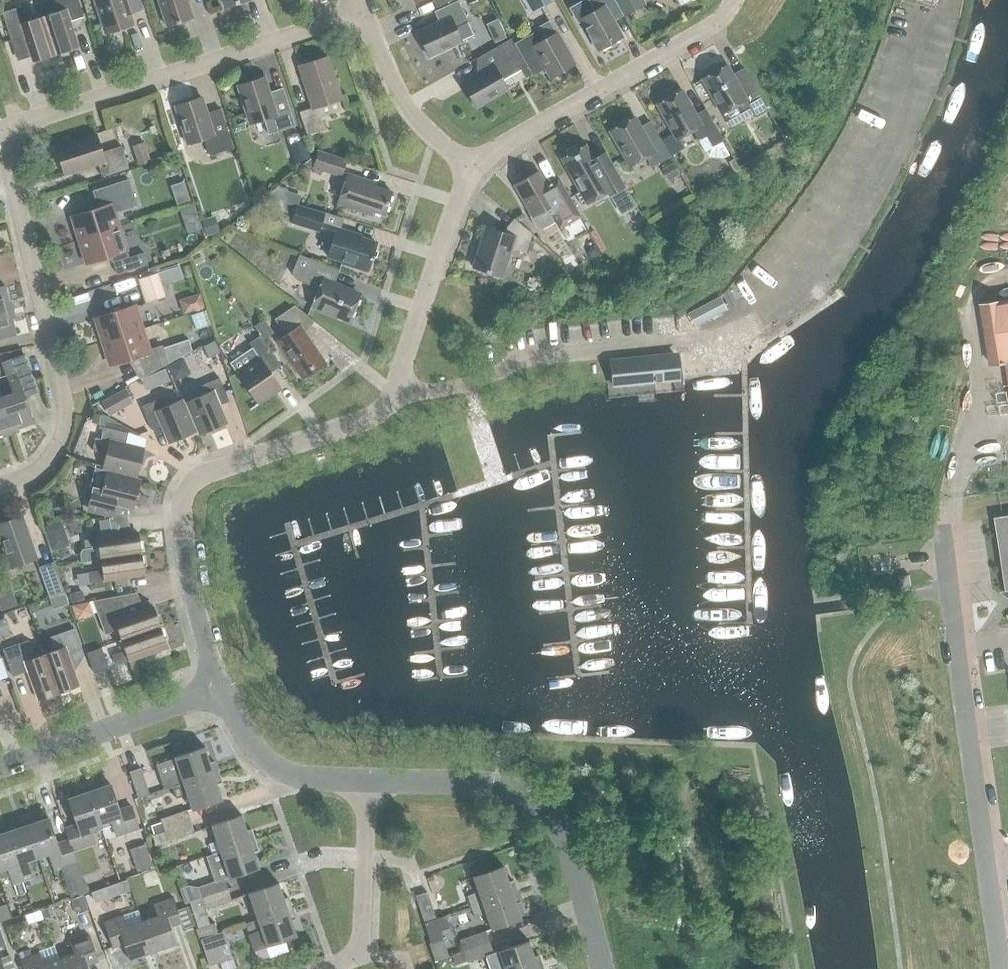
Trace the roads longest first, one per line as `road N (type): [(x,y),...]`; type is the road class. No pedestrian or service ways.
road 1 (residential): [(0,485),(38,469),(65,422),(10,138),(50,114),(364,11)]
road 2 (residential): [(223,686),(192,596),(184,495),(207,473),(382,410),(473,173)]
road 3 (unclassified): [(1000,968),(942,523)]
road 4 (residential): [(602,968),(568,843),(535,801),(479,783),(367,780)]
road 5 (residential): [(473,173),(509,141),(713,25),(734,0)]
road 6 (residential): [(0,767),(223,686)]
road 7 (residential): [(324,968),(353,956),(362,937),(367,780)]
road 8 (residential): [(364,11),(397,92),(473,173)]
road 9 (residential): [(367,780),(300,777),(274,768),(254,751),(223,686)]

